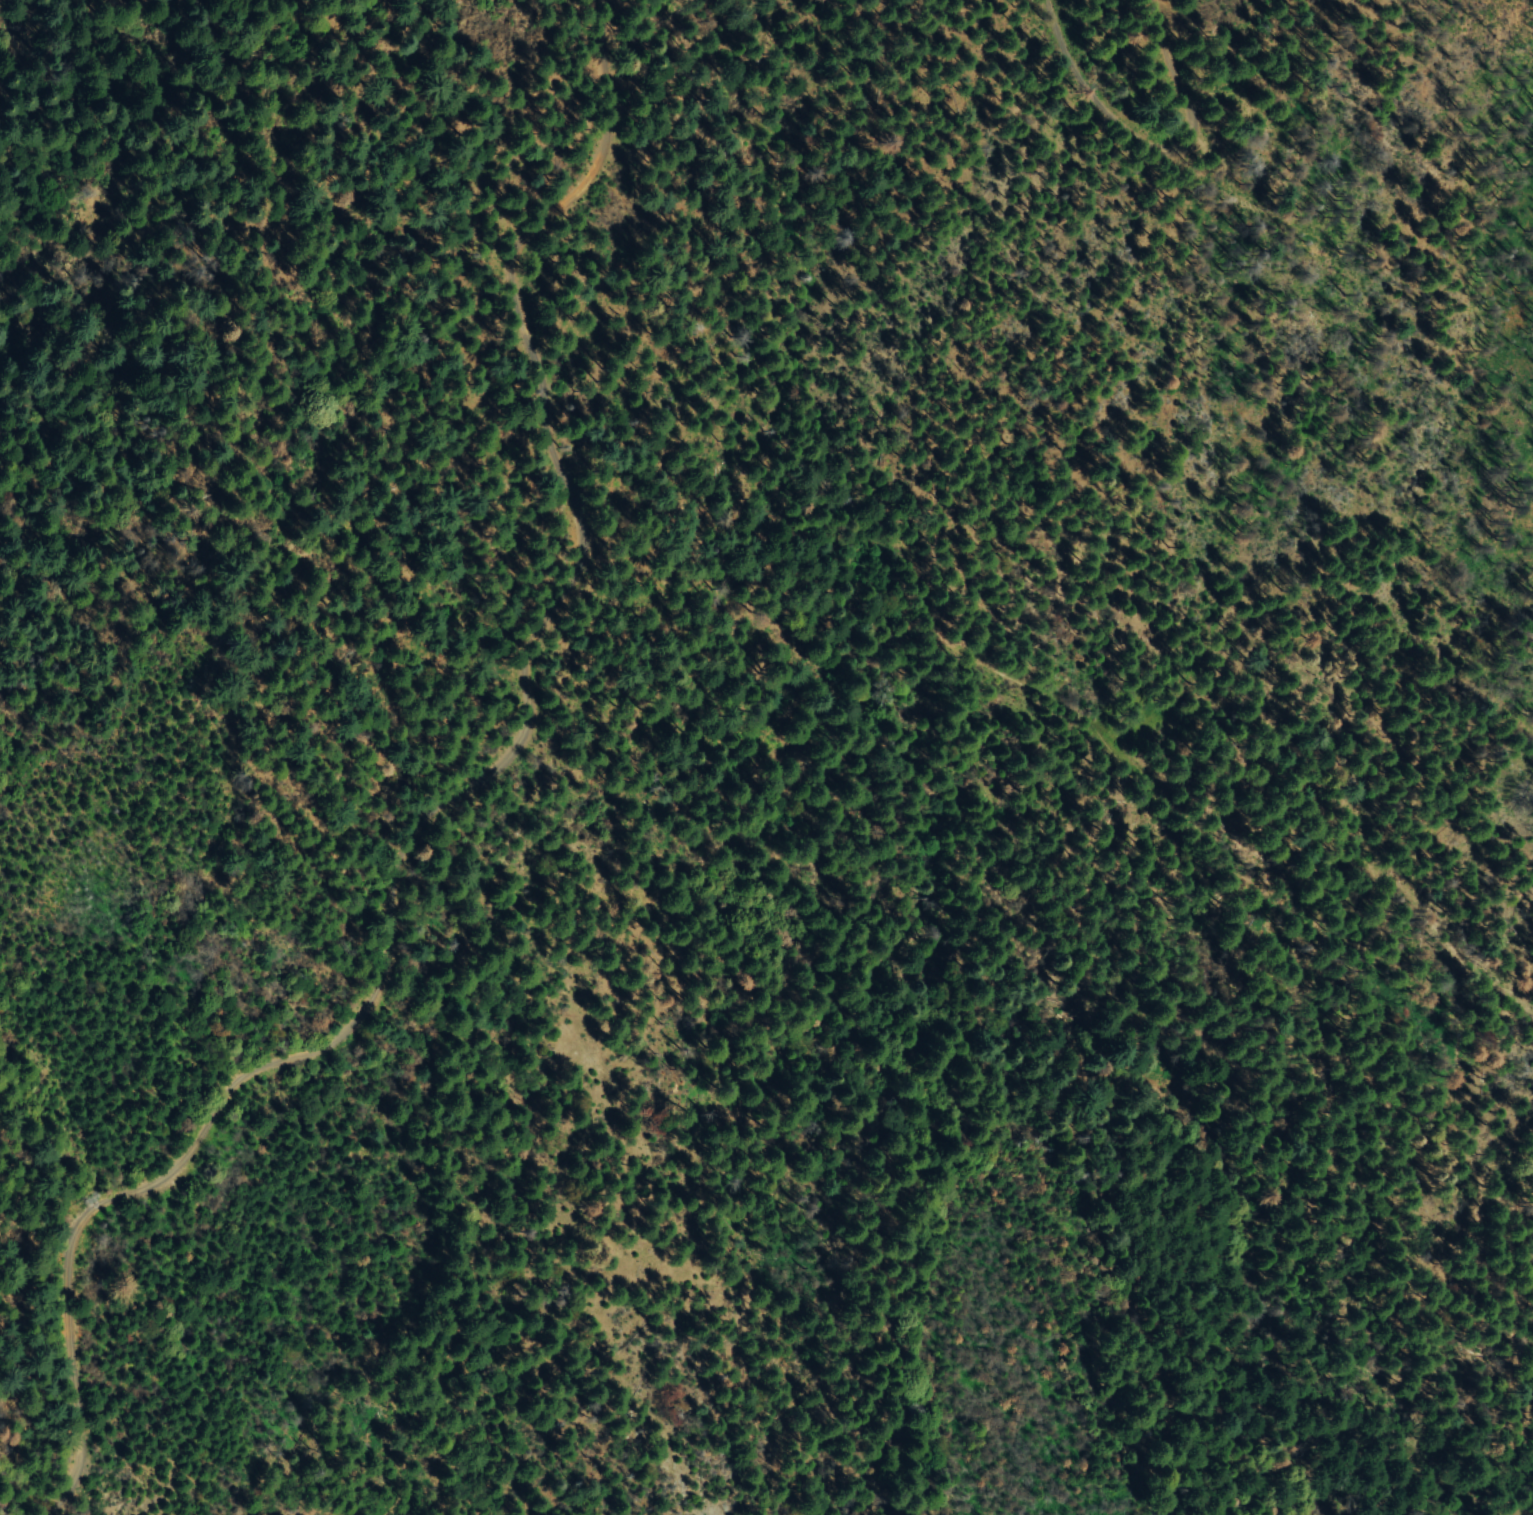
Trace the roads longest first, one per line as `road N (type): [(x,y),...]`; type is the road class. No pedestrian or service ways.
road 1 (residential): [(46,1514),(72,1490),(89,1435),(89,1252),(122,1202),(371,964),(470,764),(542,681),(564,608),(564,484),(486,310),(525,203),(580,104),(596,0)]
road 2 (residential): [(1030,0),(1039,37),(1105,109),(1161,109),(1130,0)]

